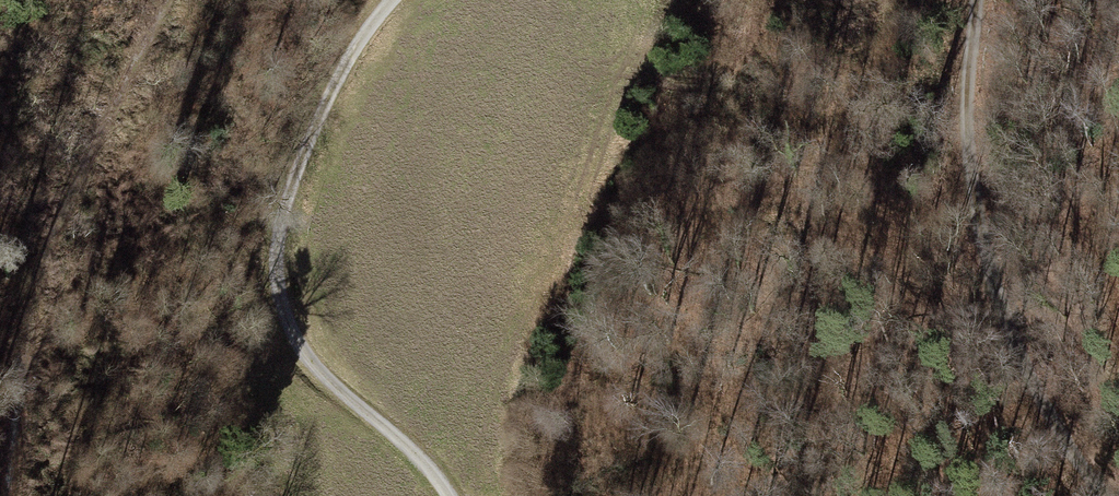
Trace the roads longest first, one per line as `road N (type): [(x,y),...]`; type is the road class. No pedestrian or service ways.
road 1 (track): [(393,0),(300,149),(278,221),(276,288),(291,346),(447,495)]
road 2 (track): [(973,0),(966,129),(988,276),(1049,415),(1091,477),(1118,495)]
road 3 (track): [(168,0),(45,259),(5,495)]
road 4 (track): [(876,0),(868,47),(828,128),(801,229),(808,324),(780,495)]

